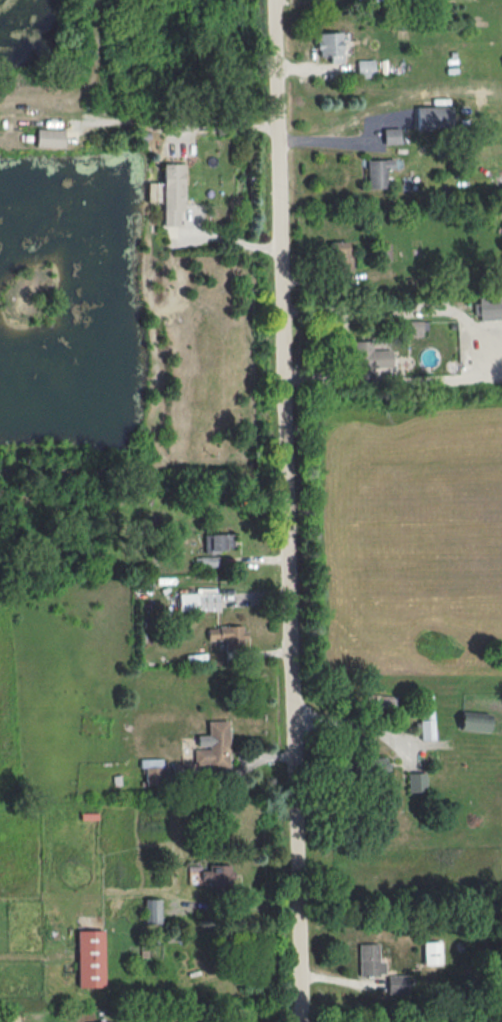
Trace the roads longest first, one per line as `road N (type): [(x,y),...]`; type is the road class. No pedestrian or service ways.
road 1 (residential): [(274,0),(301,1021)]

